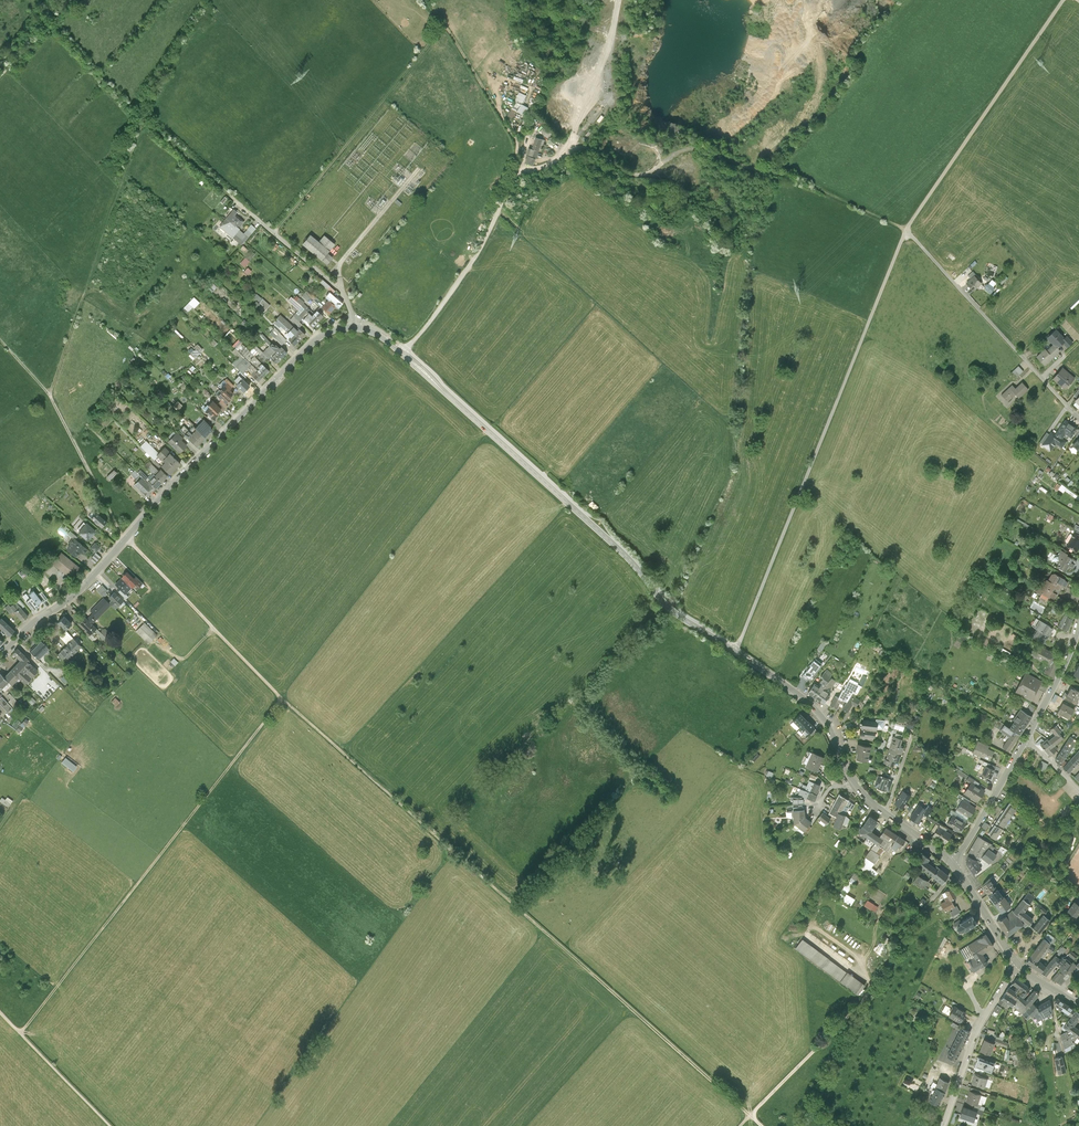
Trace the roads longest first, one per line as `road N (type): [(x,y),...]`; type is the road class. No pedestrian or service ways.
road 1 (tertiary): [(0,656),(75,594),(313,341),(353,325),(369,329),(633,563),(673,611),(806,702),(858,789),(953,863)]
road 2 (track): [(750,1115),(283,696),(126,539)]
road 3 (track): [(905,230),(737,647)]
road 4 (track): [(283,696),(18,1028)]
road 5 (track): [(575,143),(636,175),(687,148),(709,148),(905,230)]
road 6 (track): [(144,117),(50,395)]
road 7 (track): [(1063,0),(905,230)]
road 8 (track): [(275,233),(447,29)]
road 9 (track): [(814,927),(860,957),(870,990),(750,1115)]
road 10 (unclassified): [(905,230),(1067,404)]
road 11 (track): [(420,0),(463,45),(512,131),(522,171)]
road 12 (unclassified): [(942,1125),(974,1035),(1016,962)]
road 13 (track): [(275,233),(144,117)]
road 14 (track): [(50,395),(126,539)]
road 15 (track): [(0,1009),(113,1125)]
road 16 (track): [(870,990),(958,871)]
road 17 (tertiary): [(1026,739),(953,863)]
road 18 (tertiary): [(1078,627),(1026,739)]

